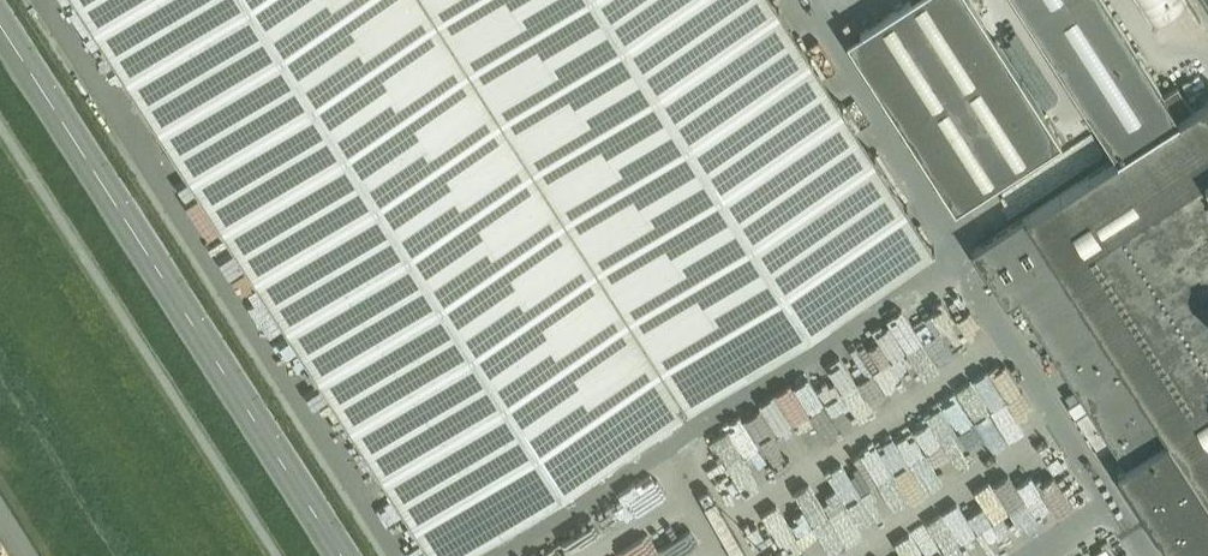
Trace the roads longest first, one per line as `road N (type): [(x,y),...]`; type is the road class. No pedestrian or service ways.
road 1 (tertiary): [(0,28),(340,555)]

